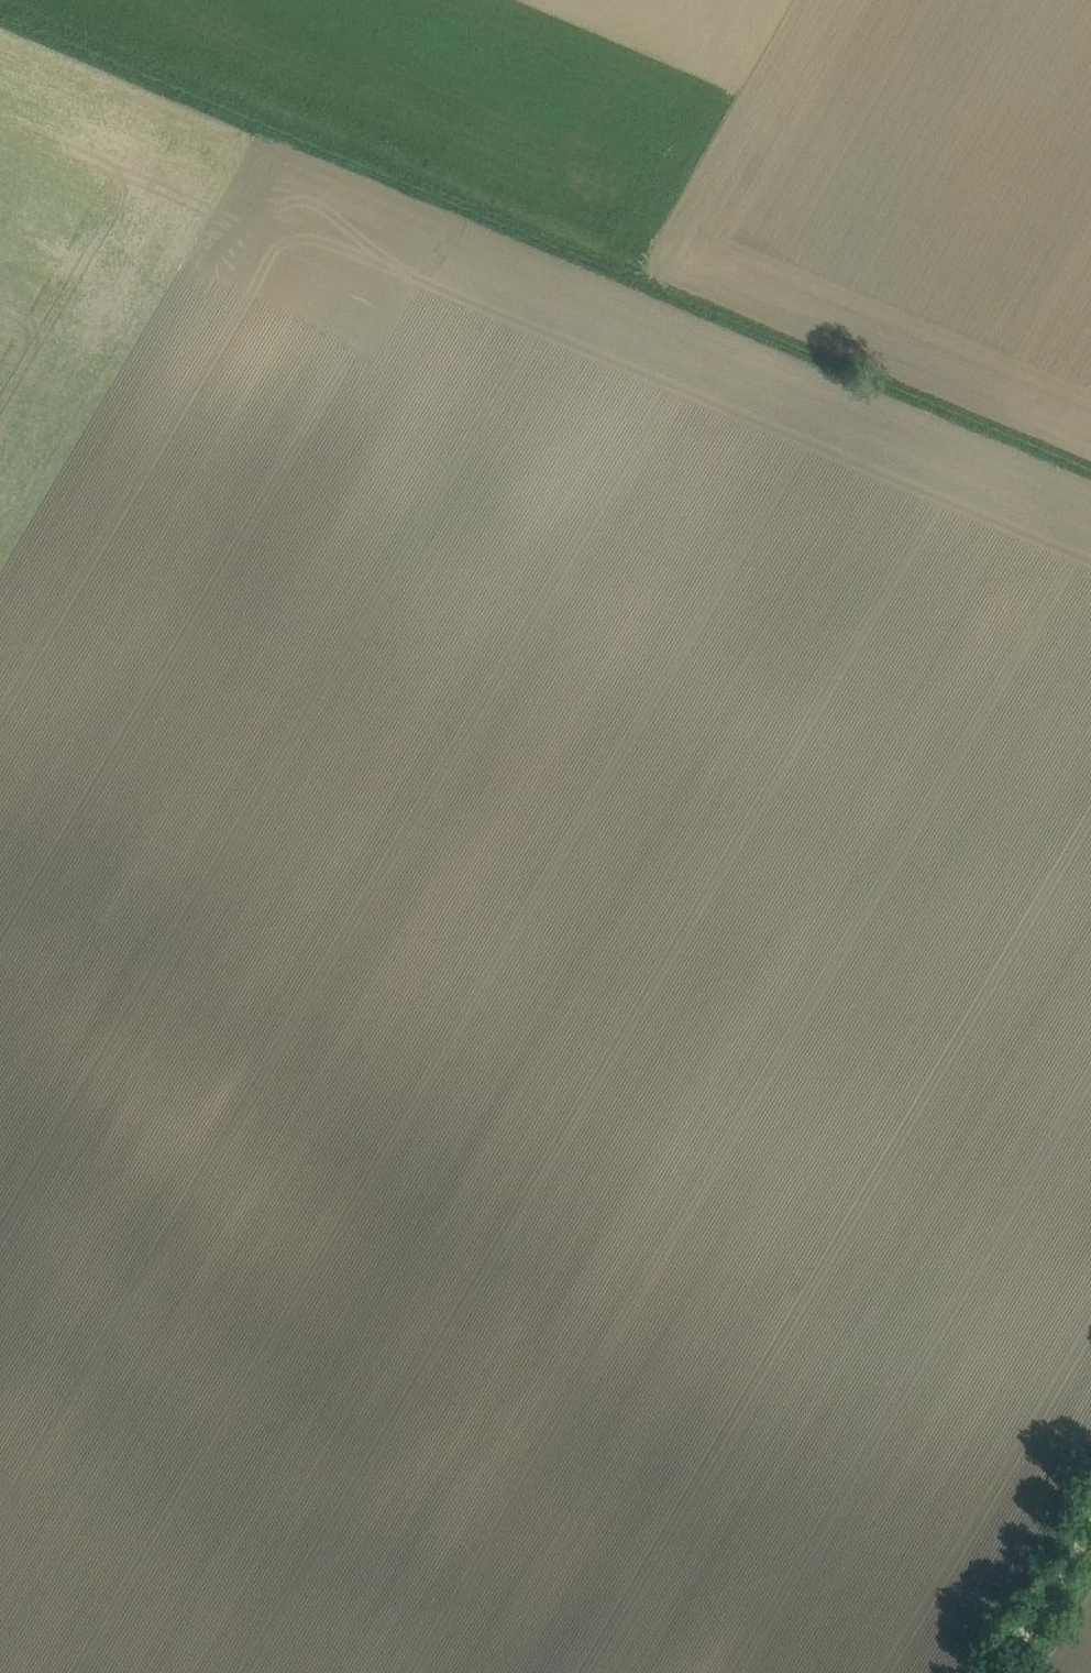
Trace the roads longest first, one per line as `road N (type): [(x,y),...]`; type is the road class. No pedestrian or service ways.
road 1 (track): [(1090,1534),(1005,1672)]

